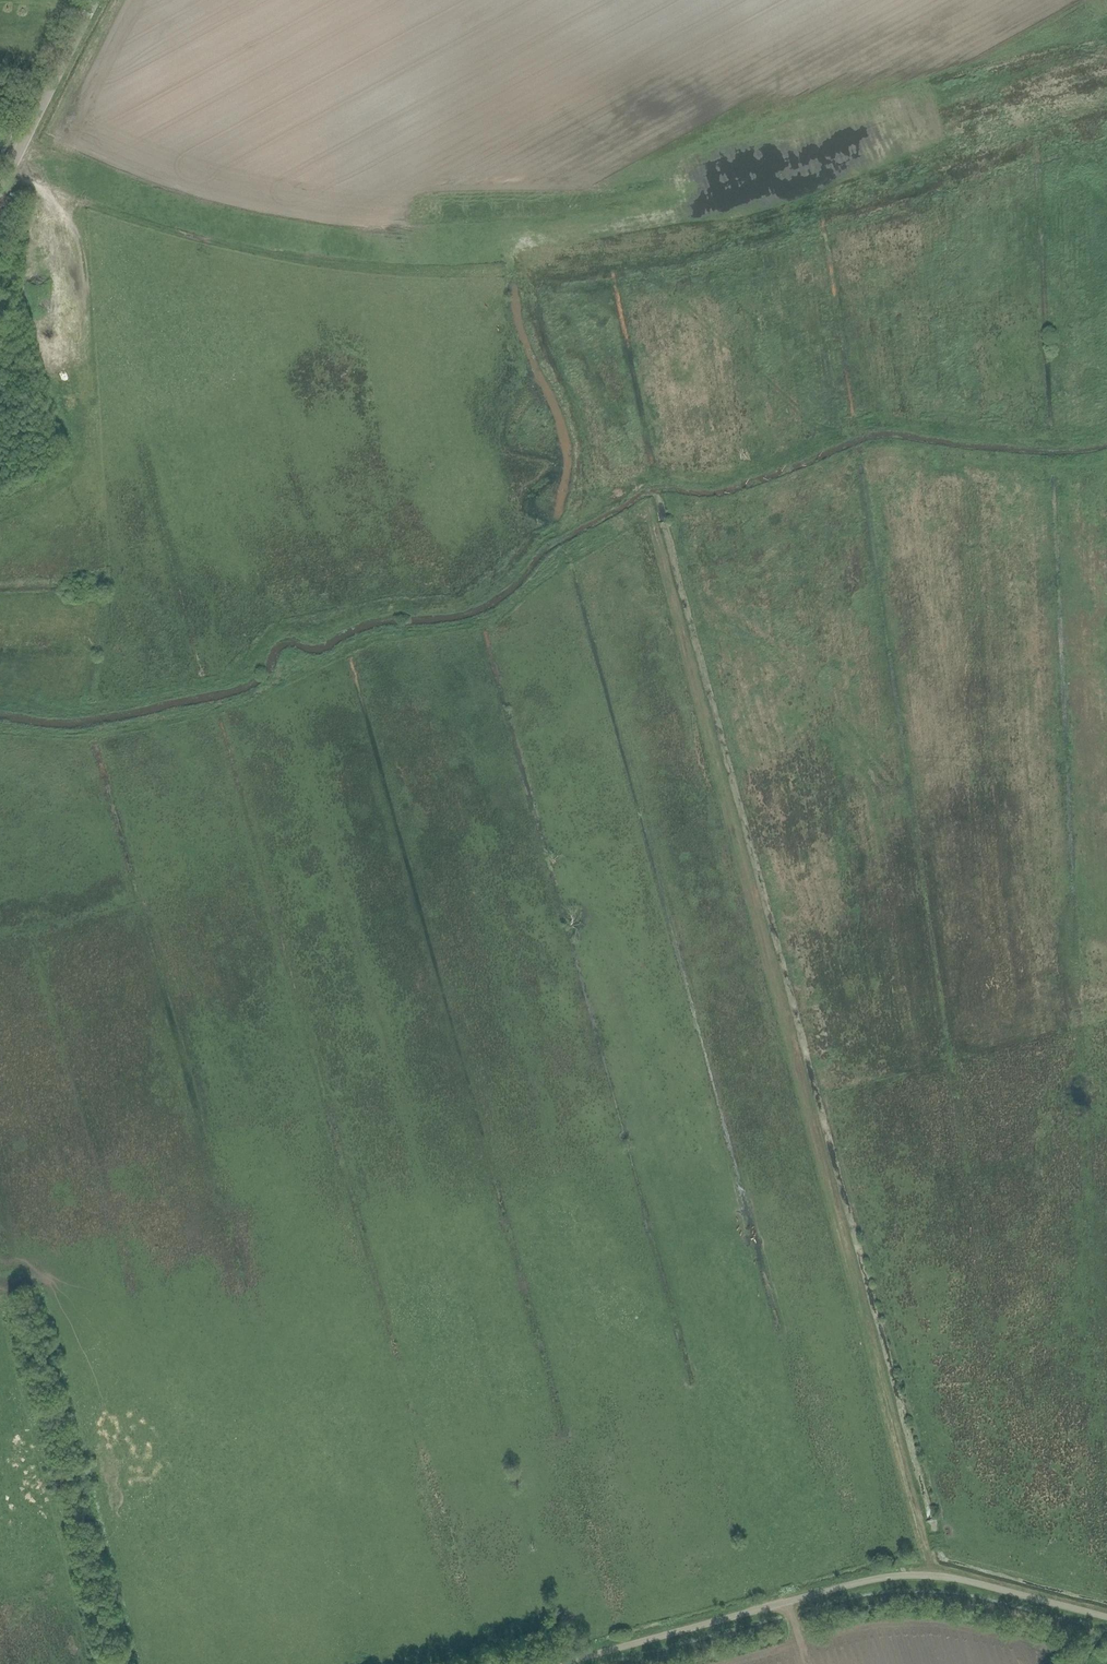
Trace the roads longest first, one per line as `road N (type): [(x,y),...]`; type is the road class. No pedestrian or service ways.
road 1 (unclassified): [(557,1663),(896,1576),(958,1579),(1106,1619)]
road 2 (track): [(10,170),(51,193),(285,258),(379,273),(507,273)]
road 3 (tertiary): [(0,191),(95,0)]

